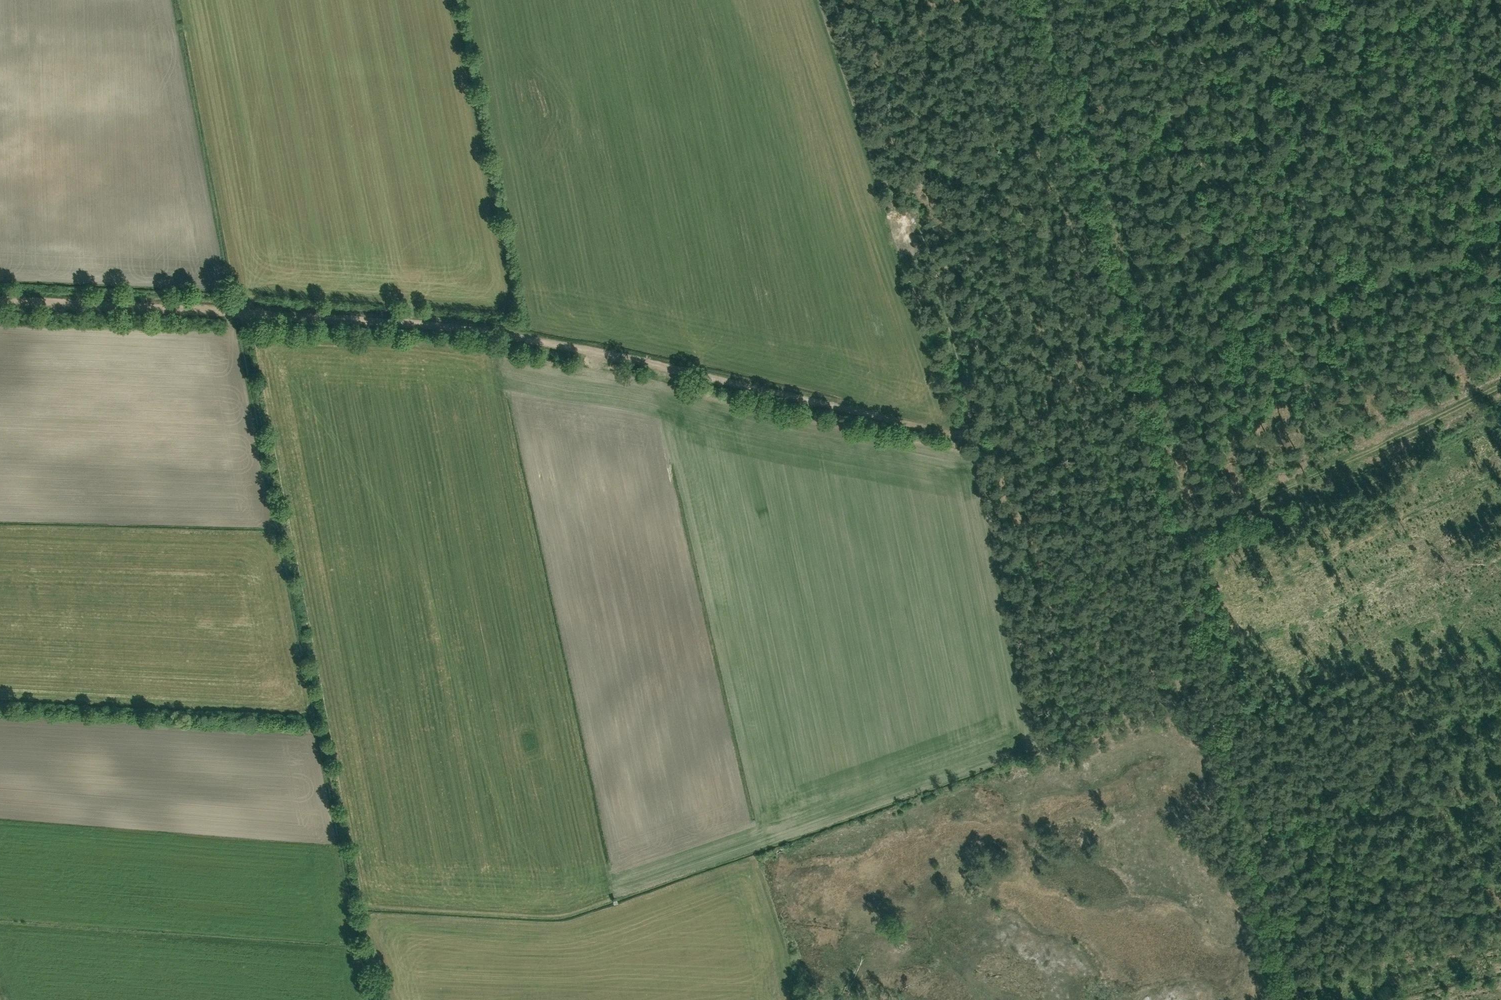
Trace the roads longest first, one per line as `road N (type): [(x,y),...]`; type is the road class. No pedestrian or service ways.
road 1 (track): [(0,300),(451,323),(967,444),(965,392),(939,281),(877,157),(827,0)]
road 2 (track): [(1174,537),(1500,386)]
road 3 (track): [(967,444),(1015,643)]

